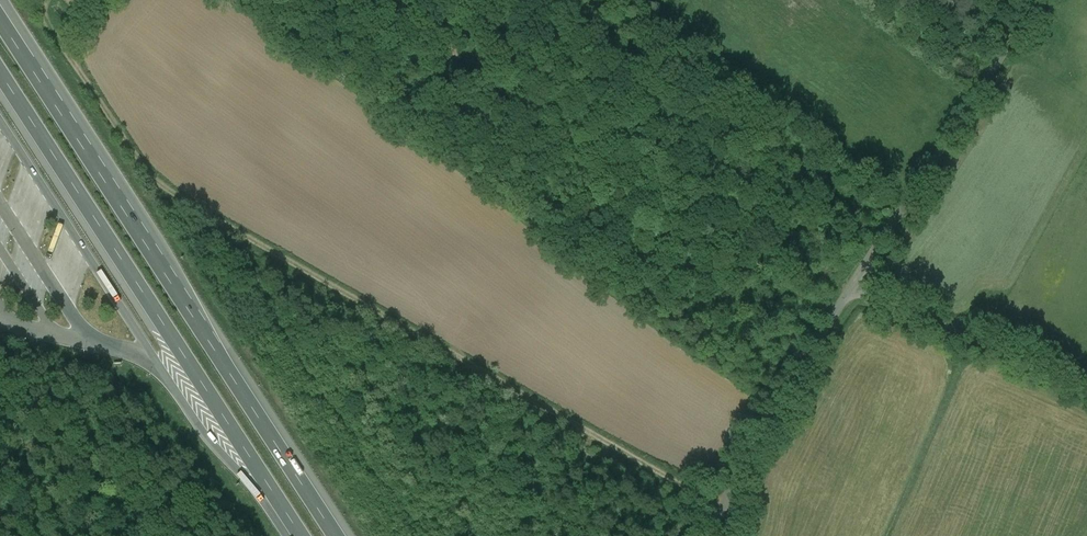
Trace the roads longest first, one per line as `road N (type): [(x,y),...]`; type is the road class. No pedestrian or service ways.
road 1 (track): [(722,508),(164,189),(49,26),(45,0)]
road 2 (motorway): [(335,535),(0,20)]
road 3 (motorway): [(0,75),(268,487)]
road 4 (motorway): [(0,118),(212,443),(268,487)]
road 5 (unclassified): [(853,286),(1037,0)]
road 6 (unclassified): [(707,535),(762,425),(853,286)]
road 7 (unclassified): [(853,286),(1086,384)]

